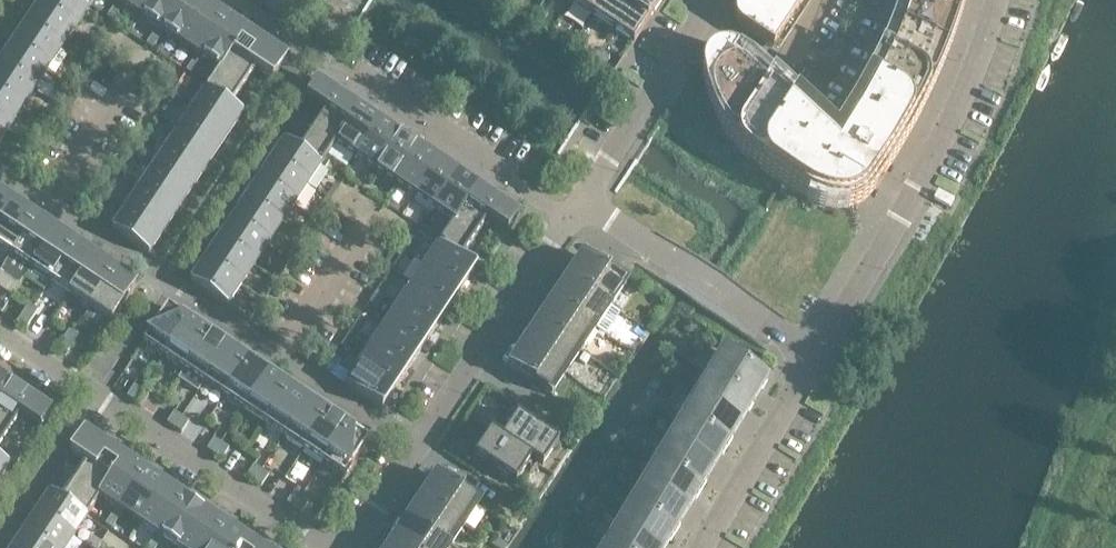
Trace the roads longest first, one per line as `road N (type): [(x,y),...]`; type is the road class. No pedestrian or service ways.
road 1 (residential): [(0,170),(421,449)]
road 2 (unclassified): [(821,359),(910,209),(986,53),(1000,0)]
road 3 (residential): [(323,547),(0,331)]
road 4 (residential): [(315,60),(570,224)]
road 5 (residential): [(821,359),(679,269),(570,224)]
road 6 (residential): [(570,224),(421,449)]
road 7 (residential): [(714,12),(570,224)]
road 8 (unclassified): [(707,547),(821,359)]
road 9 (residential): [(421,449),(352,547)]

